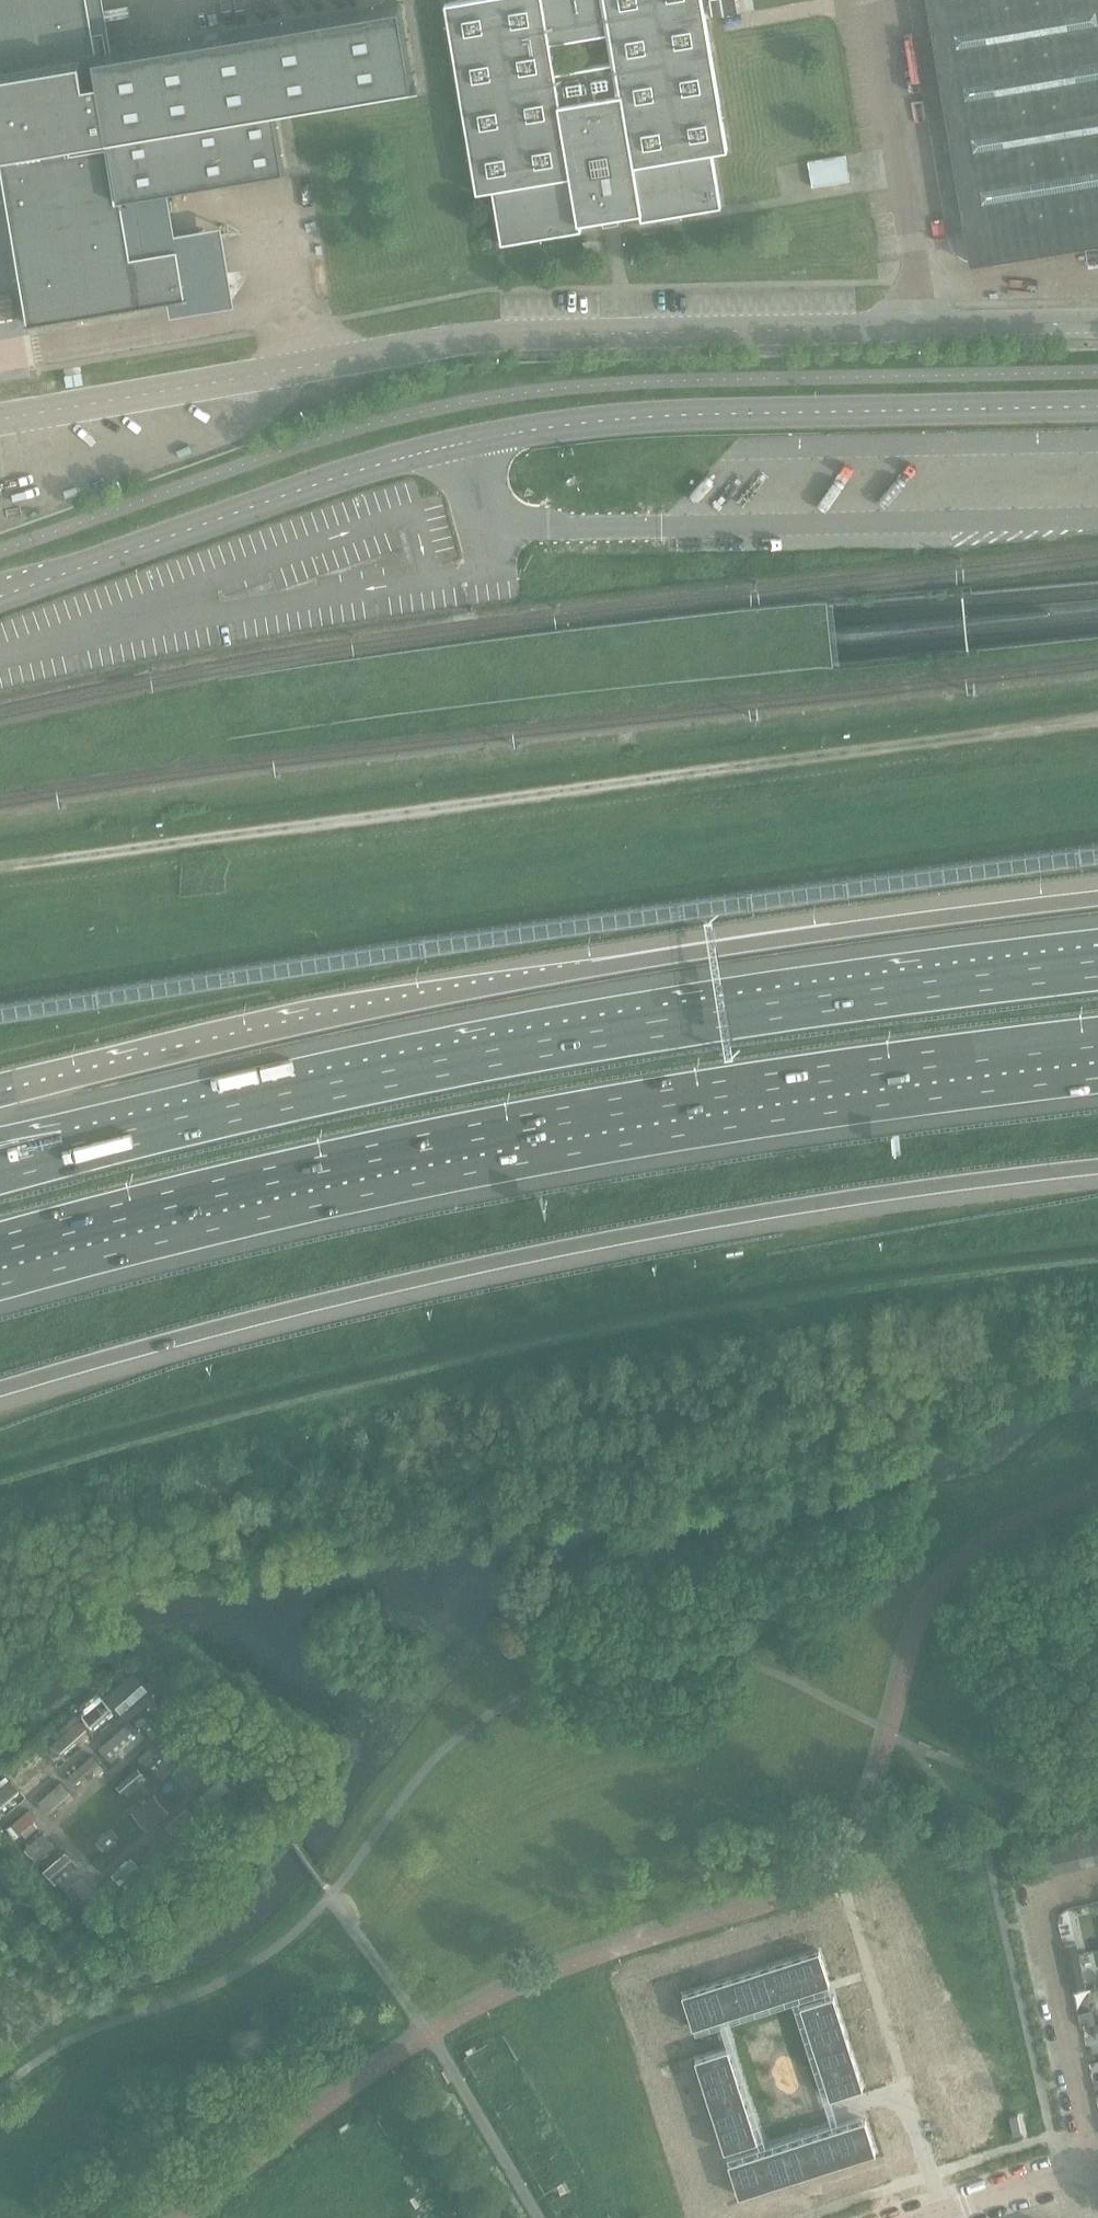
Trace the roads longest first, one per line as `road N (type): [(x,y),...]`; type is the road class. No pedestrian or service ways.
road 1 (motorway): [(0,1389),(163,1342),(566,1249),(877,1194),(1097,1166)]
road 2 (motorway): [(0,1256),(521,1127),(876,1066),(1097,1044)]
road 3 (motorway): [(1097,900),(576,971),(301,1026),(0,1100)]
road 4 (tertiary): [(15,592),(337,476),(544,426),(680,413),(1097,403)]
road 5 (track): [(0,868),(1097,720)]
road 6 (motorway): [(1097,974),(513,1054),(68,1152)]
road 7 (residential): [(1089,2170),(1089,2129),(1040,1912),(1046,1897),(1097,1884)]
road 8 (residential): [(1089,2170),(933,2217)]

